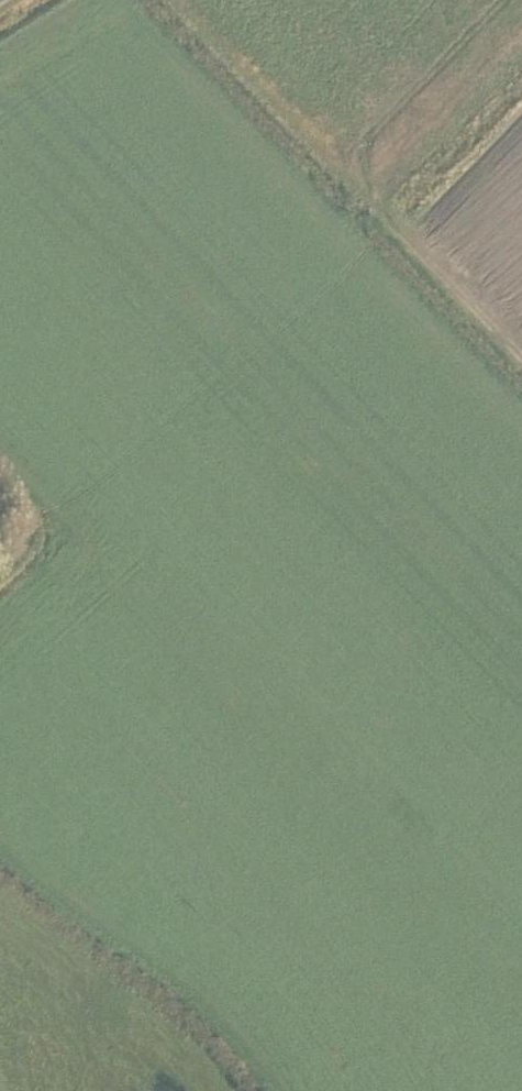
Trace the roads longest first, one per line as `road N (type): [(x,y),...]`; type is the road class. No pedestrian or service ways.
road 1 (track): [(521,363),(370,207)]

